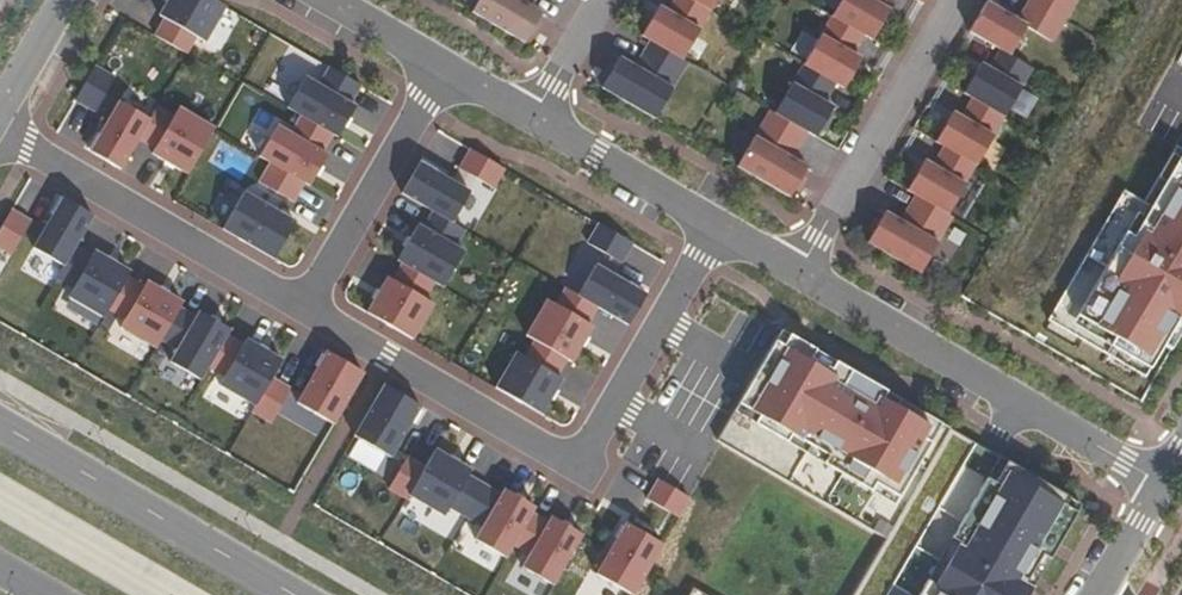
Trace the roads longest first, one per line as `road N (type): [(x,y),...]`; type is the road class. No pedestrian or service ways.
road 1 (residential): [(304,313),(578,473),(714,223)]
road 2 (residential): [(795,270),(1164,483)]
road 3 (residential): [(0,135),(304,313)]
road 4 (unclassified): [(288,594),(0,426)]
road 5 (residential): [(795,270),(955,0)]
road 6 (residential): [(304,313),(443,67)]
road 7 (residential): [(532,118),(714,223)]
road 8 (residential): [(532,118),(600,0)]
road 9 (residential): [(327,0),(443,67)]
road 10 (residential): [(1098,594),(1164,483)]

